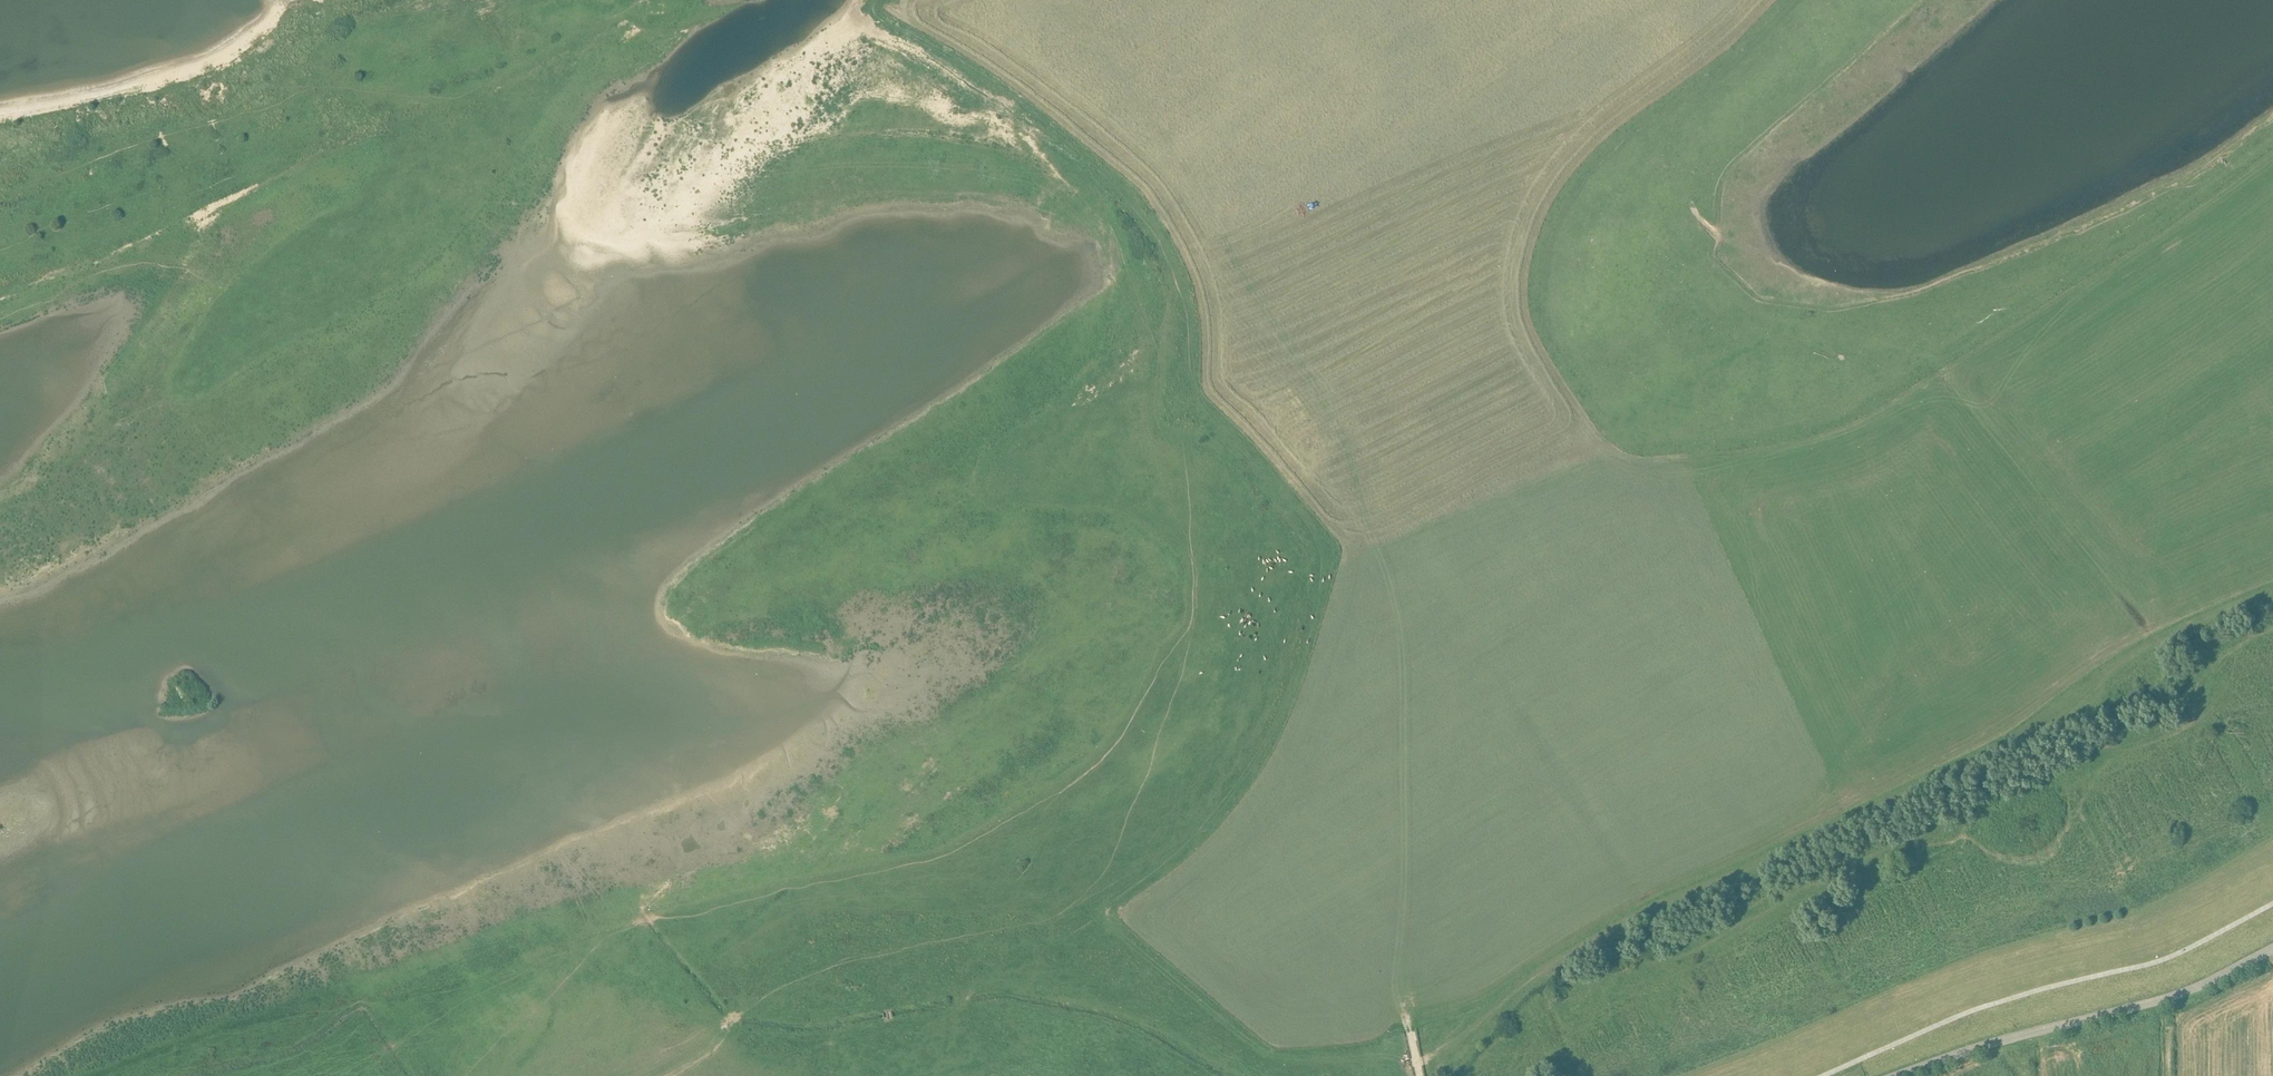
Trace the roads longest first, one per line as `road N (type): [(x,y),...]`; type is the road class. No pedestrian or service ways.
road 1 (unclassified): [(1896,1075),(2179,994),(2272,952)]

